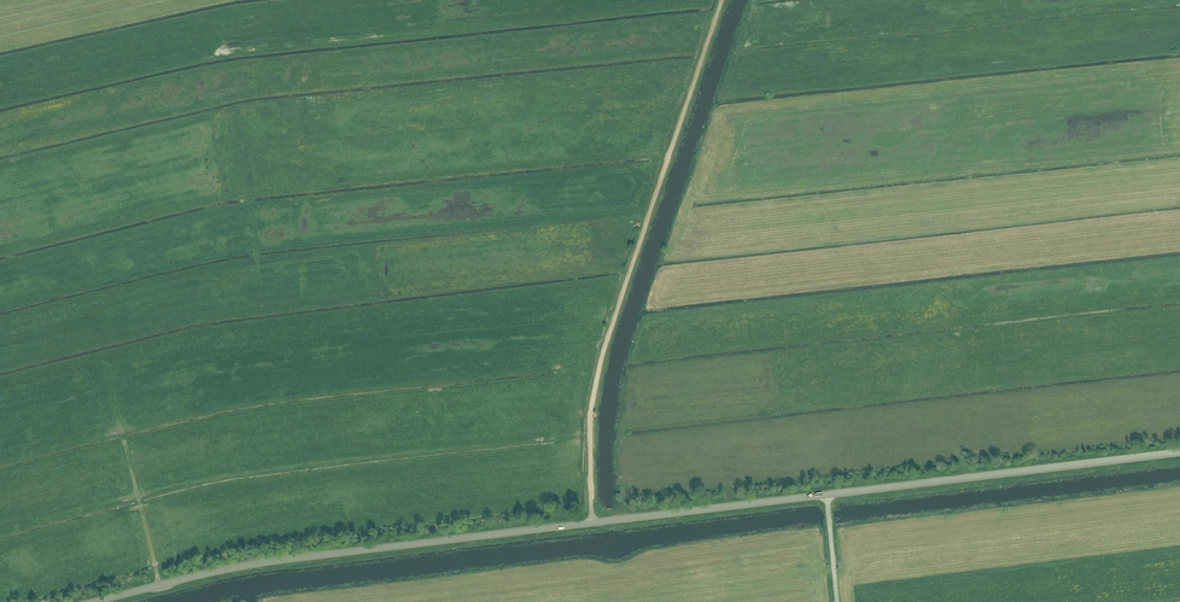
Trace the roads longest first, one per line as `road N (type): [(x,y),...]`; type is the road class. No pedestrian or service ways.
road 1 (tertiary): [(101,601),(243,567),(827,494)]
road 2 (track): [(593,523),(590,436),(603,348),(721,0)]
road 3 (tertiary): [(827,494),(1179,454)]

